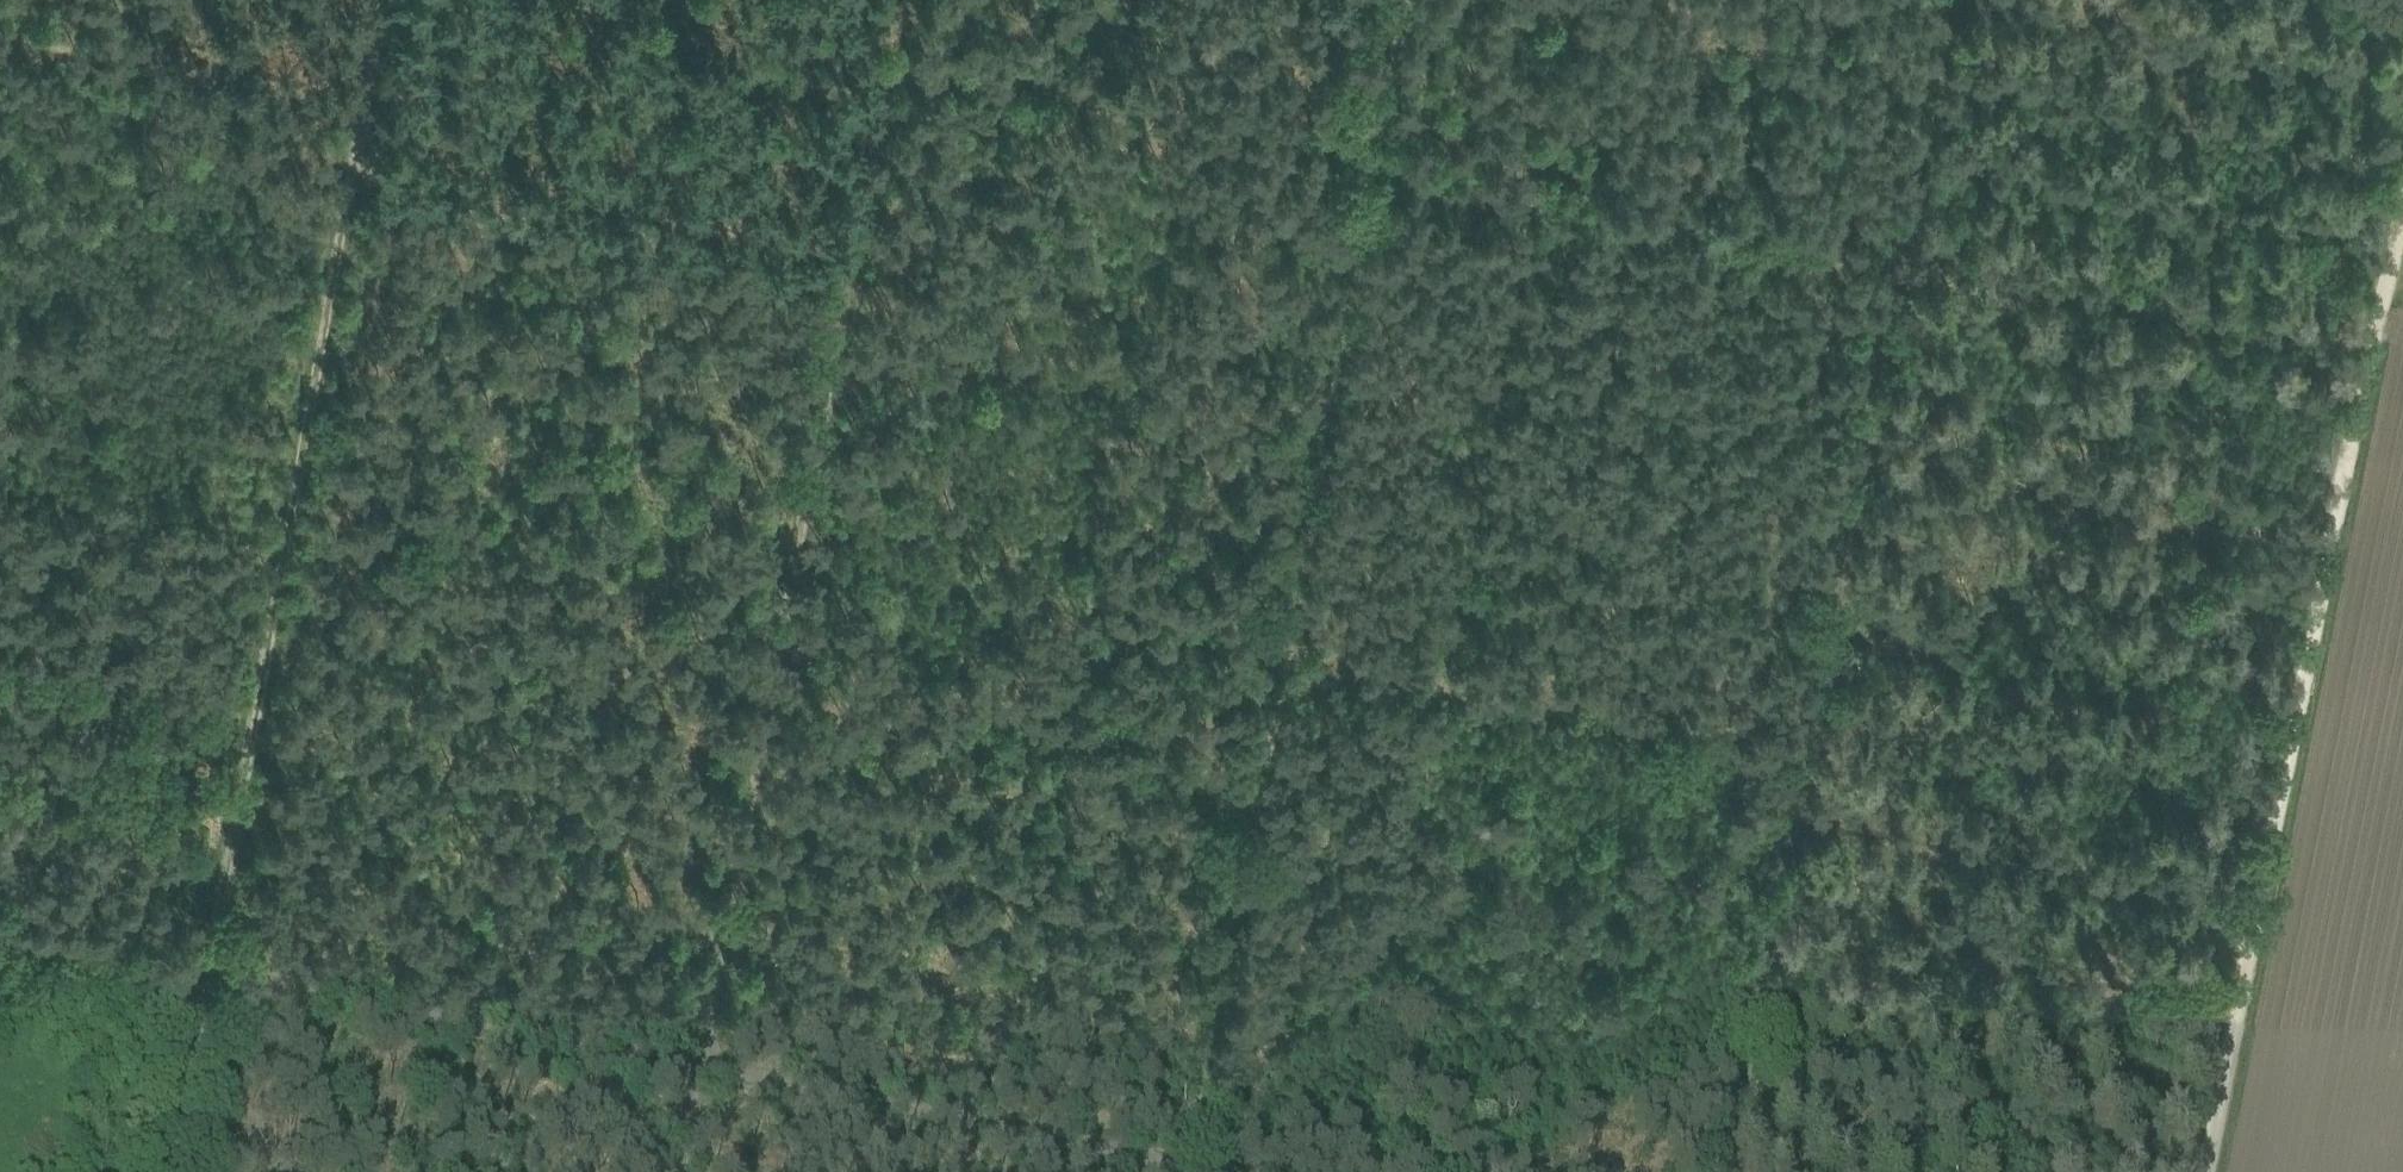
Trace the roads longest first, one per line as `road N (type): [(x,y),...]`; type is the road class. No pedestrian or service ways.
road 1 (track): [(2209,1171),(2402,171)]

